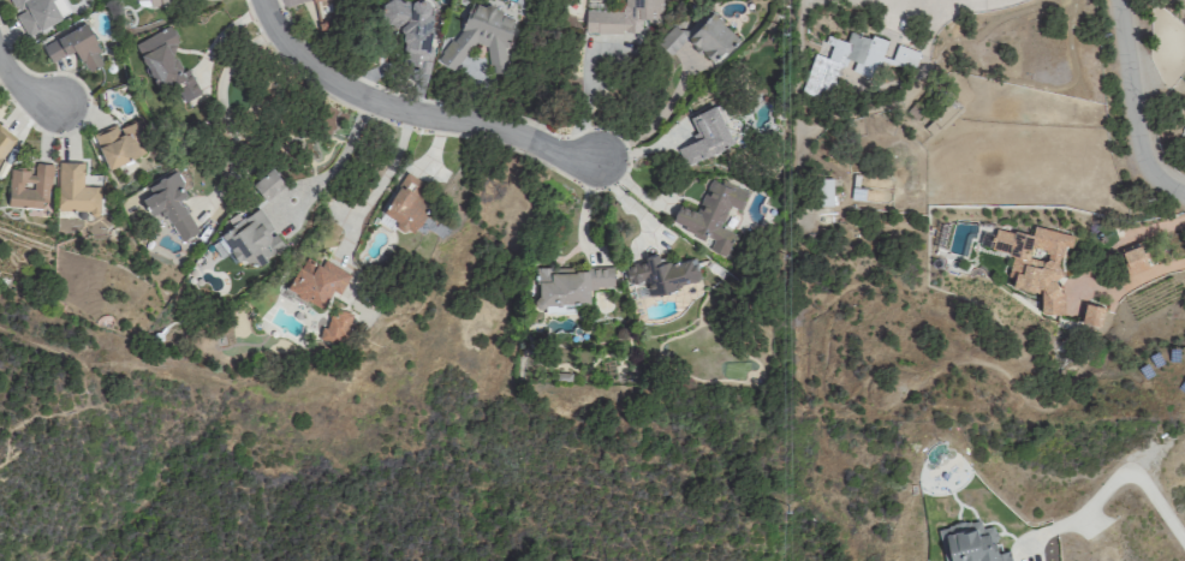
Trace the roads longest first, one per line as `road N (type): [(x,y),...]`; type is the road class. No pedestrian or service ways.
road 1 (residential): [(265,0),(293,48),(371,100),(574,157),(605,156)]
road 2 (residential): [(1118,0),(1138,150),(1154,180),(1184,198)]

